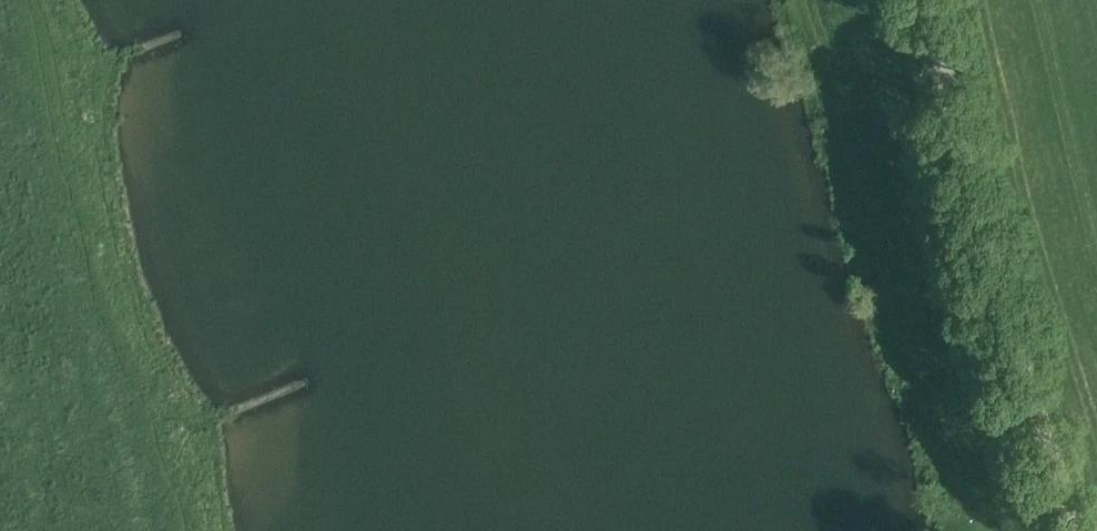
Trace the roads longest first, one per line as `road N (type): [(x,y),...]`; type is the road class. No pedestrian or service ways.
road 1 (tertiary): [(1075,530),(970,178),(929,0)]

